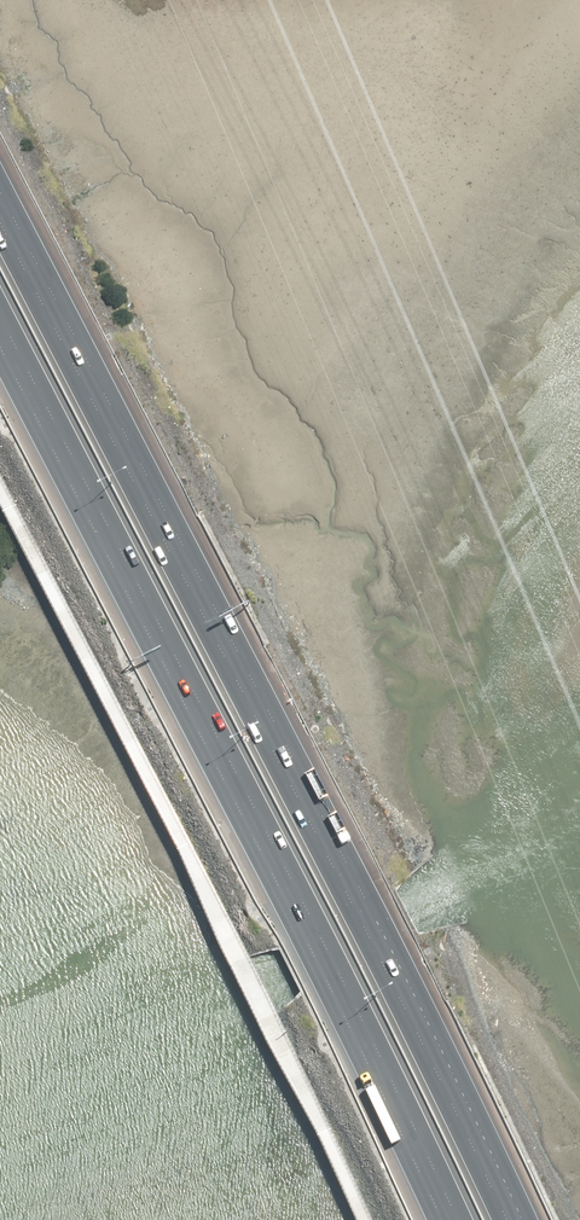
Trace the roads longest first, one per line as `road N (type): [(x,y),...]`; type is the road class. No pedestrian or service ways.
road 1 (motorway): [(0,207),(360,908),(509,1219)]
road 2 (motorway): [(445,1219),(0,335)]

